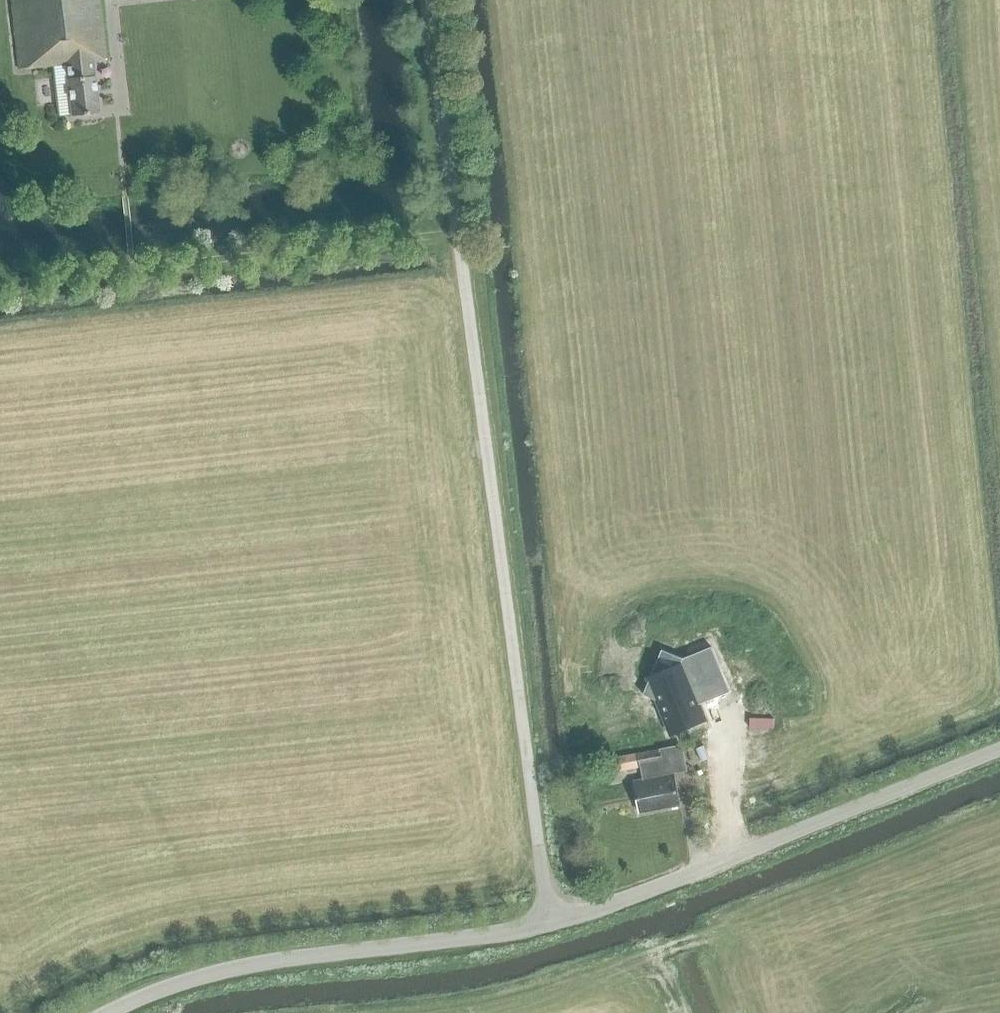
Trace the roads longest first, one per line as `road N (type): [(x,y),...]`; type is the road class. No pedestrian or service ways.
road 1 (unclassified): [(108,1012),(245,966),(552,923),(999,749)]

